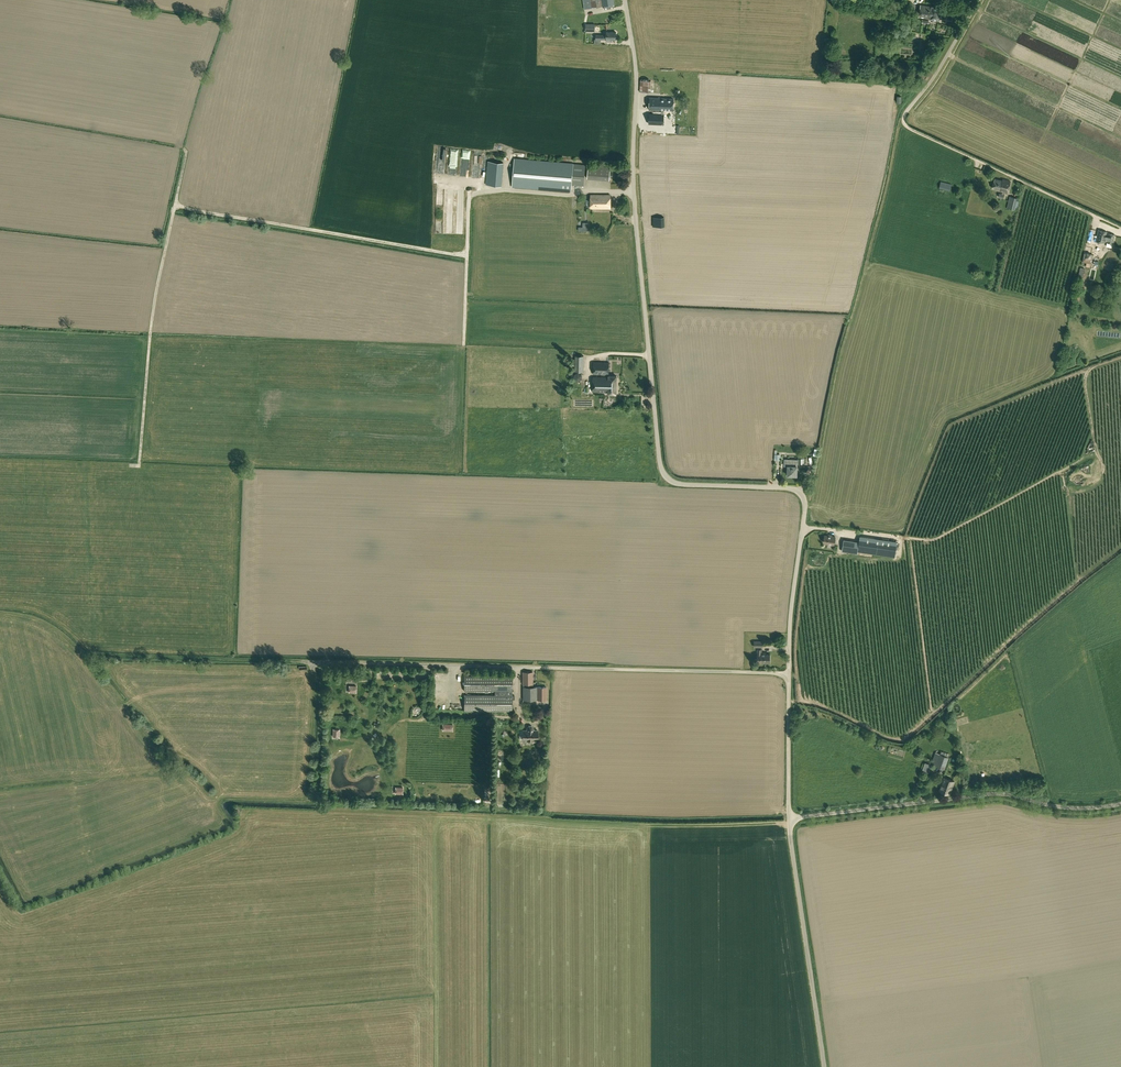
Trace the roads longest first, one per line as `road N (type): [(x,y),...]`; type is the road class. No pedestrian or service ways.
road 1 (unclassified): [(790,817),(790,634),(805,501),(794,489),(674,483),(663,471),(632,176),(635,62),(624,0)]
road 2 (track): [(803,527),(942,535),(1095,450),(1085,376),(1120,356)]
road 3 (track): [(175,204),(466,255),(463,344)]
road 4 (unclassified): [(790,817),(990,793),(1076,808),(1120,803)]
road 5 (track): [(127,464),(140,465),(150,331),(187,150)]
road 6 (track): [(485,818),(790,823)]
road 7 (unclassified): [(823,1066),(790,817)]
road 8 (track): [(1120,226),(911,128),(904,118)]
road 9 (track): [(303,660),(81,655)]
road 10 (unclassified): [(906,114),(979,0)]
road 11 (track): [(466,255),(469,194),(505,188),(508,158)]

